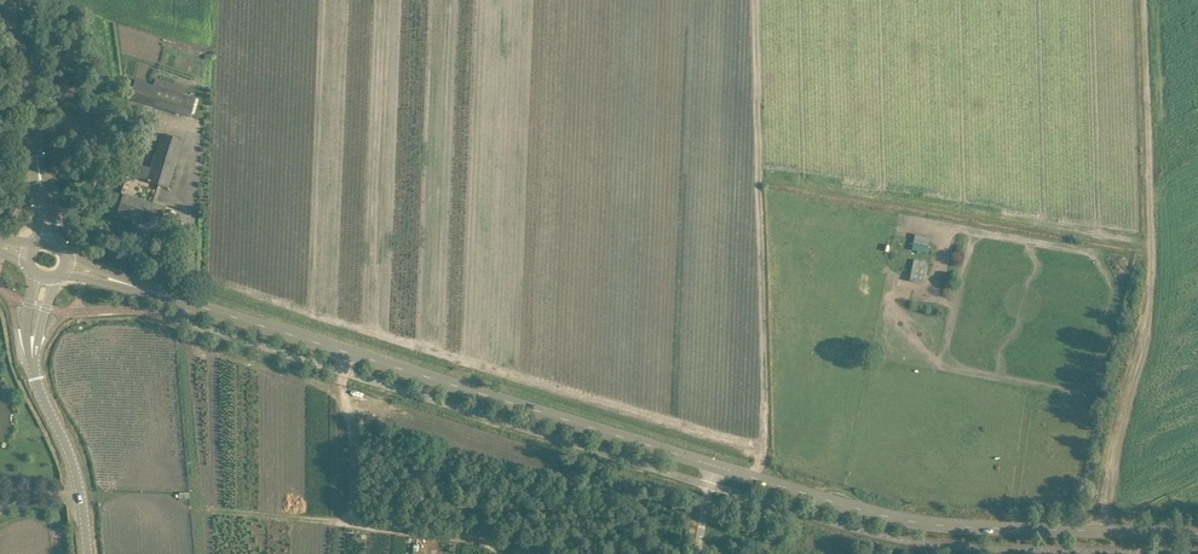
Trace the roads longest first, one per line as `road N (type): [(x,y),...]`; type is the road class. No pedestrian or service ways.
road 1 (tertiary): [(68,268),(718,471)]
road 2 (track): [(1093,531),(1150,263),(1145,0)]
road 3 (tertiary): [(718,471),(936,527),(1197,534)]
road 4 (unclassified): [(87,553),(67,438),(36,378),(34,334),(46,283)]
road 5 (unclassified): [(46,243),(40,160),(7,0)]

